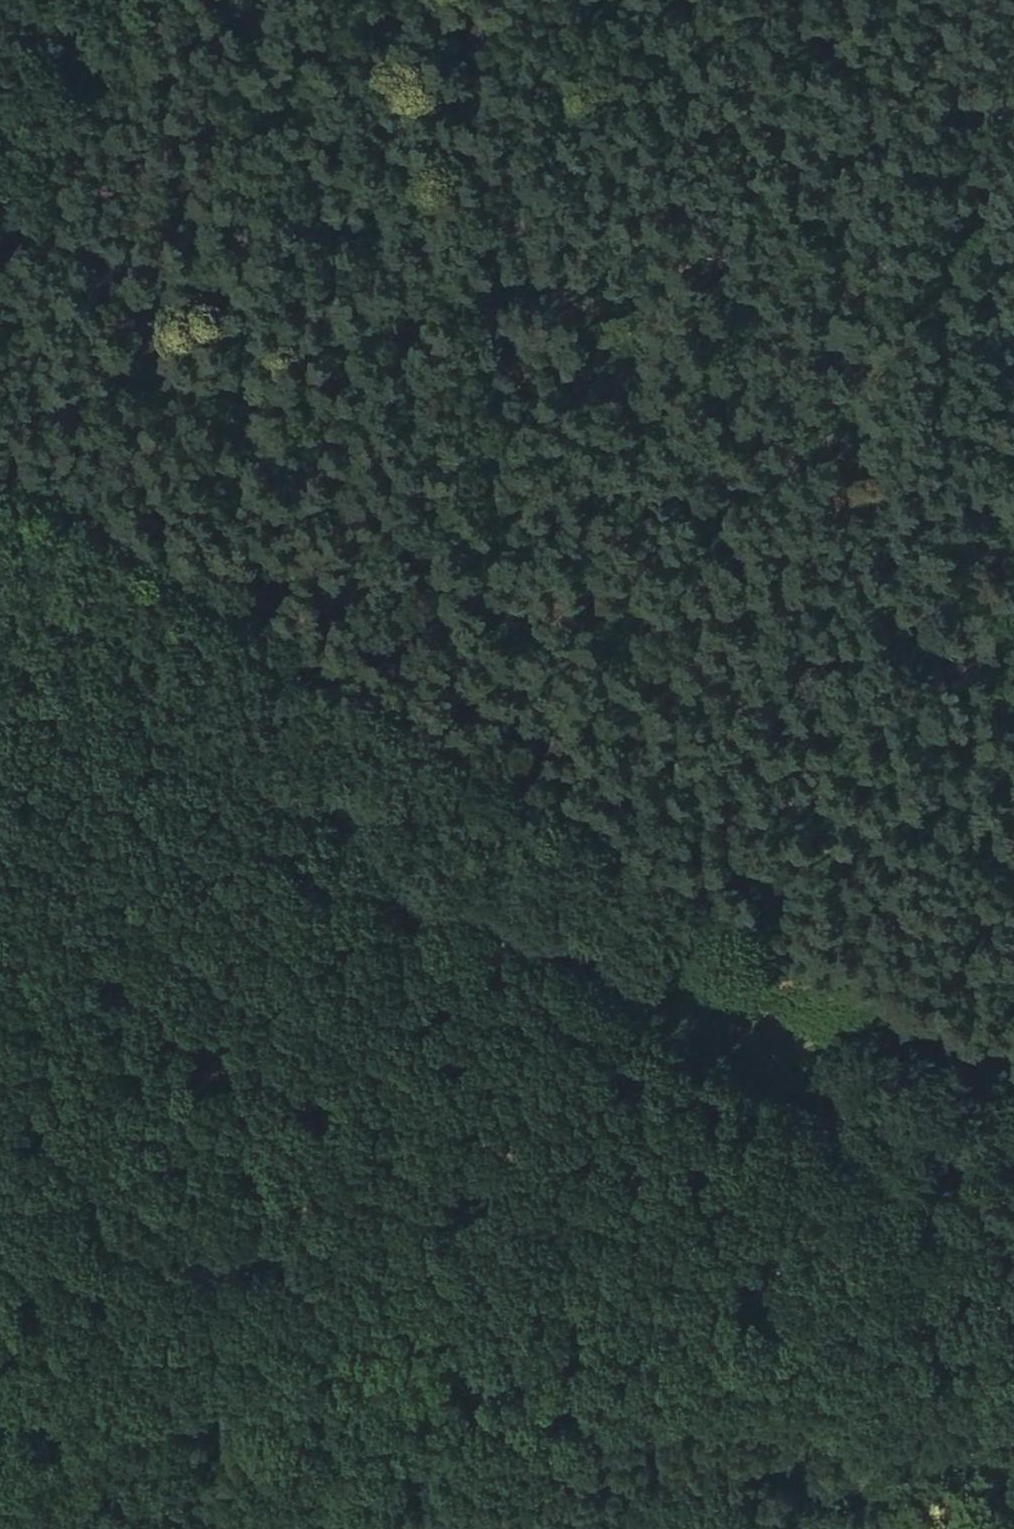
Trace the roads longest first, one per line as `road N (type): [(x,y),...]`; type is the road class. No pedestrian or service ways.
road 1 (track): [(158,0),(0,248)]

